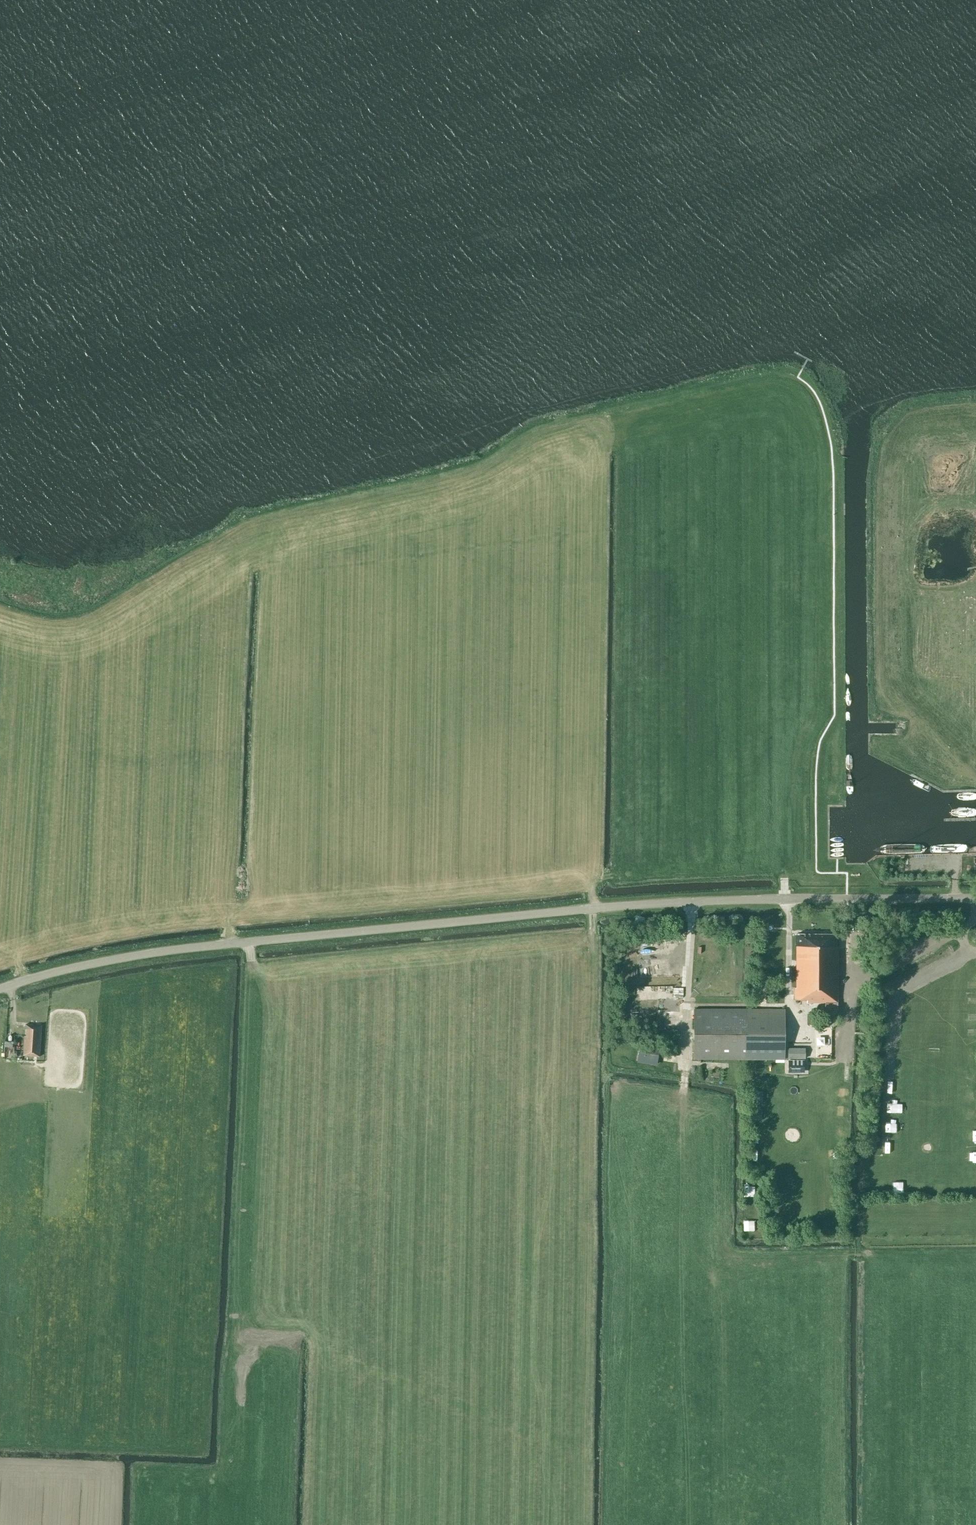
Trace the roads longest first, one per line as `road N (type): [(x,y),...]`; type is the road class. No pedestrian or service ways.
road 1 (unclassified): [(0,991),(141,956),(609,907),(975,898)]

